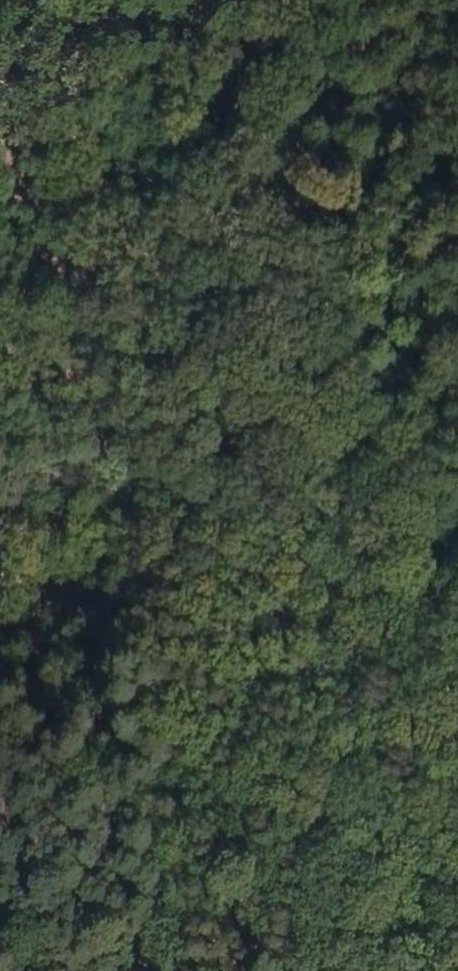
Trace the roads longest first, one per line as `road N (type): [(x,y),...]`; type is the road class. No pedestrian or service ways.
road 1 (track): [(0,50),(268,288),(0,566)]
road 2 (track): [(417,0),(268,288),(457,606)]

